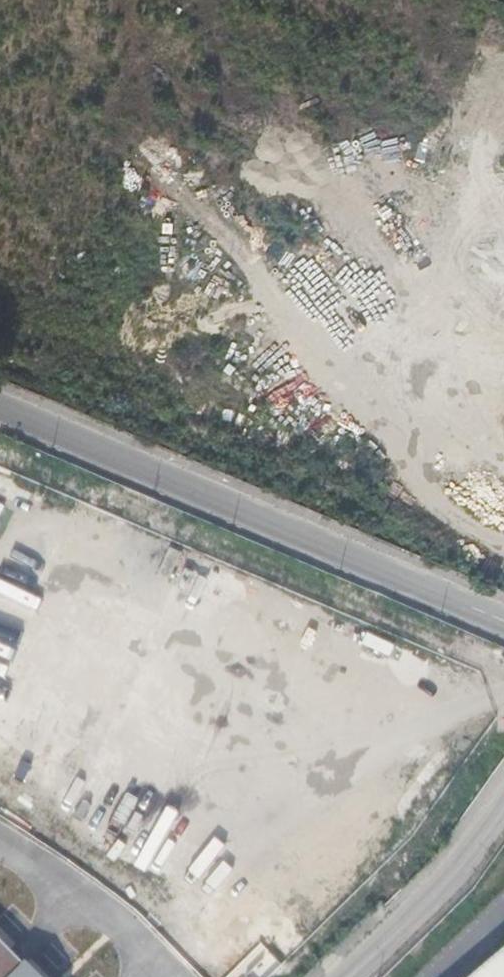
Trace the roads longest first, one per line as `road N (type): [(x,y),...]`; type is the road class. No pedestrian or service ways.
road 1 (residential): [(0,408),(503,623)]
road 2 (residential): [(346,976),(452,873),(503,800)]

